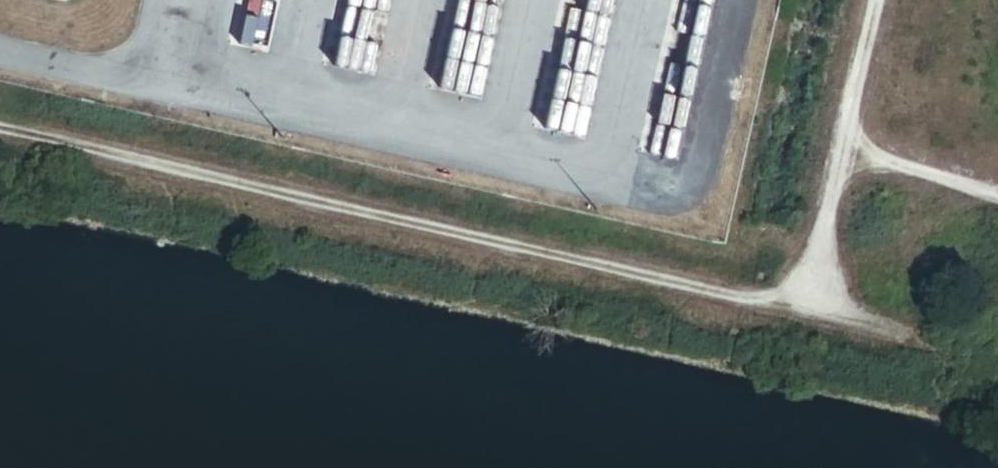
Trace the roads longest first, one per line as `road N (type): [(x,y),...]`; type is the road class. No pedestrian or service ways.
road 1 (unclassified): [(0,124),(769,305),(815,261),(840,148)]
road 2 (unclassified): [(997,192),(840,148)]
road 3 (unclassified): [(840,148),(874,0)]

